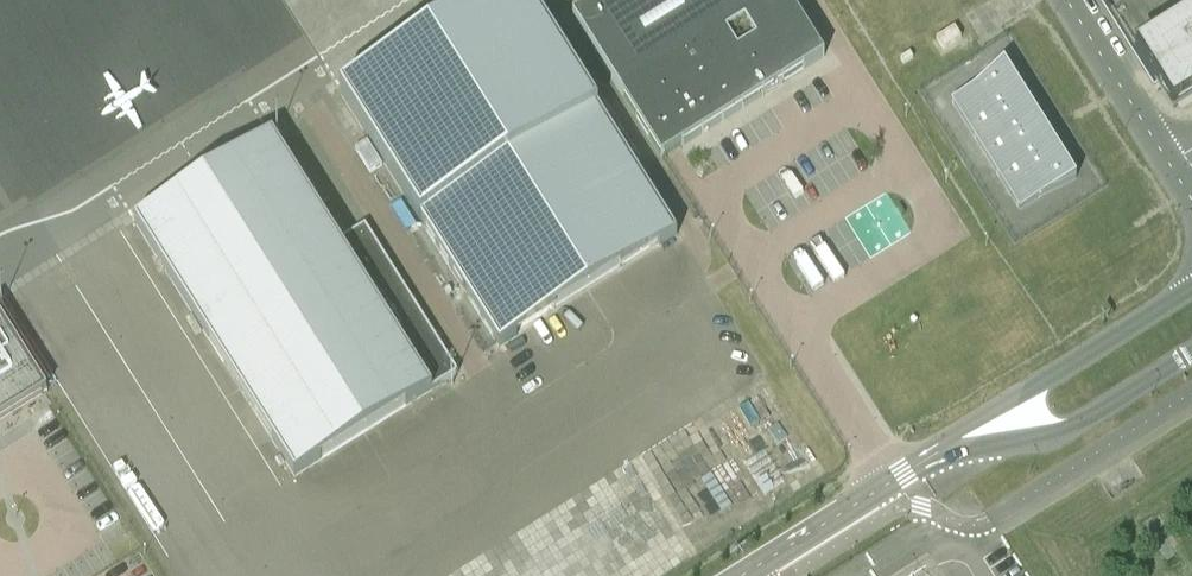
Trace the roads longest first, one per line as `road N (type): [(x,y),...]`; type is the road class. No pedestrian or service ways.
road 1 (secondary): [(1191,288),(937,449)]
road 2 (secondary): [(937,449),(1050,438),(1191,351)]
road 3 (secondary): [(937,449),(740,575)]
road 4 (unclassified): [(1066,0),(1169,165)]

